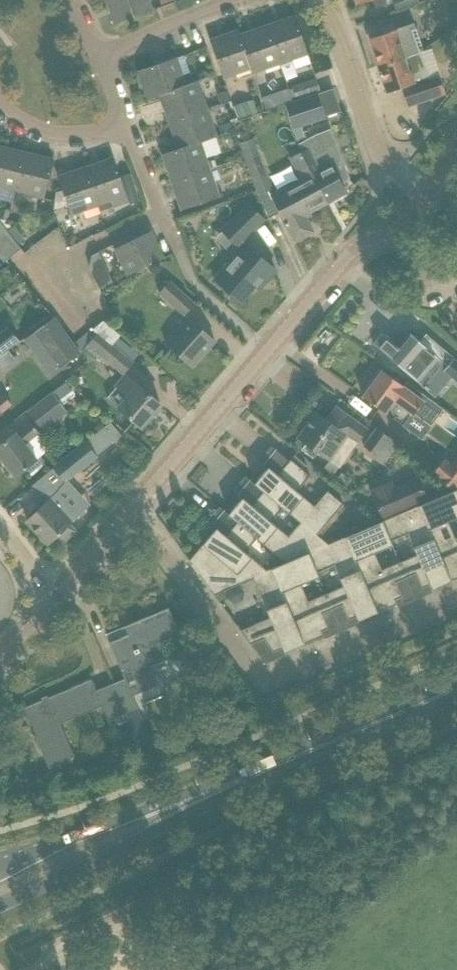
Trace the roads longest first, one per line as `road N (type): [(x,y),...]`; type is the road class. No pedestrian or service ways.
road 1 (unclassified): [(134,506),(340,266),(398,230),(429,195)]
road 2 (residential): [(134,506),(249,671),(261,677),(456,601)]
road 3 (primary): [(172,805),(456,686)]
road 4 (residential): [(429,195),(378,155),(327,0)]
road 5 (primary): [(0,904),(98,863),(172,805)]
road 6 (primary): [(172,805),(0,869)]
road 7 (residential): [(96,56),(243,0)]
road 8 (residential): [(0,98),(44,130),(124,127)]
road 9 (residential): [(175,242),(124,127)]
road 10 (unclassified): [(56,600),(134,506)]

